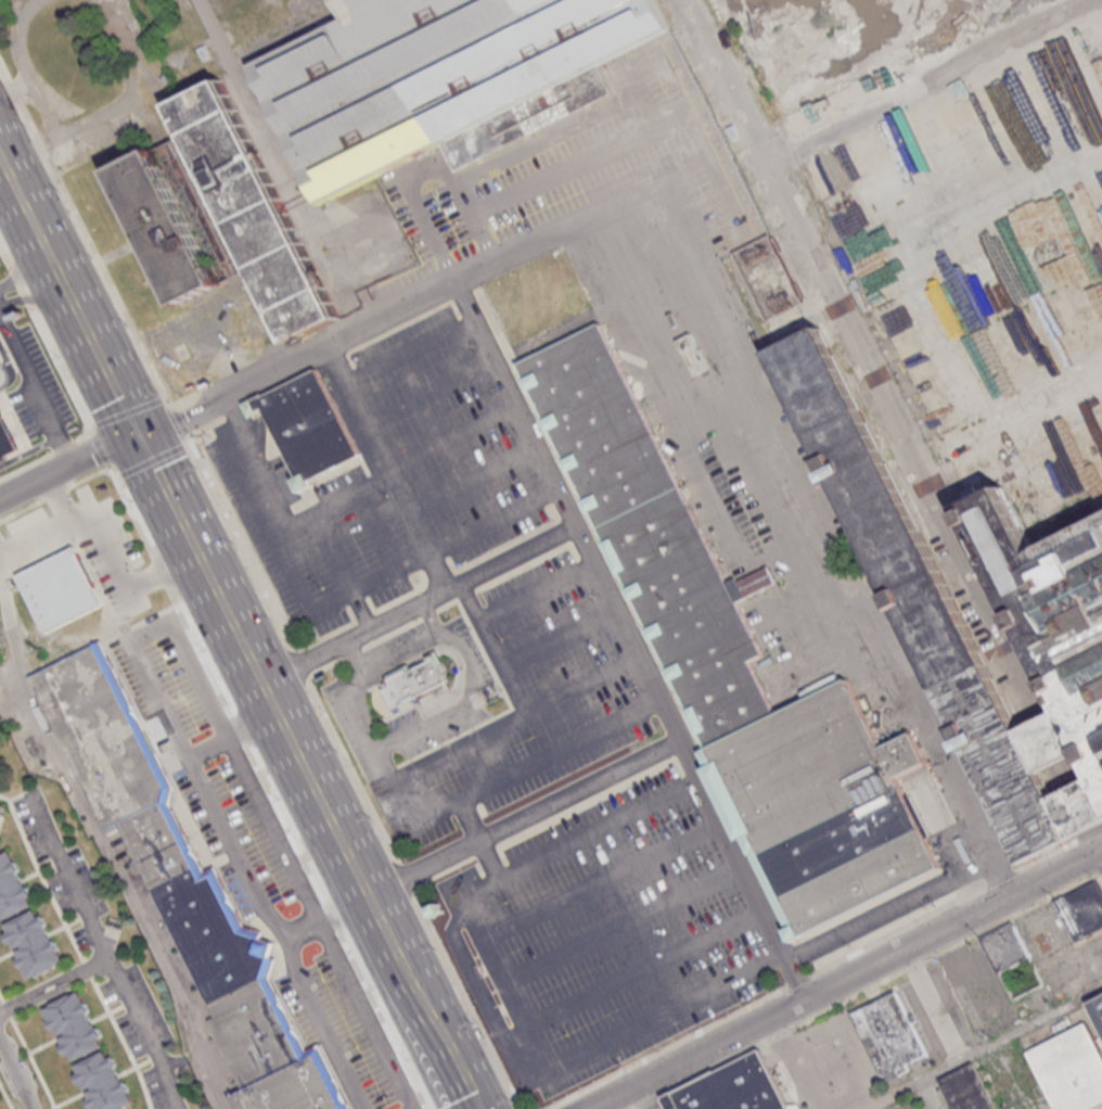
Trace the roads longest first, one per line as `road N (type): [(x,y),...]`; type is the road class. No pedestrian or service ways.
road 1 (tertiary): [(584,1108),(1101,849)]
road 2 (primary): [(141,437),(0,152)]
road 3 (primary): [(264,681),(141,437)]
road 4 (residential): [(139,431),(0,500)]
road 5 (primary): [(482,1108),(417,990)]

